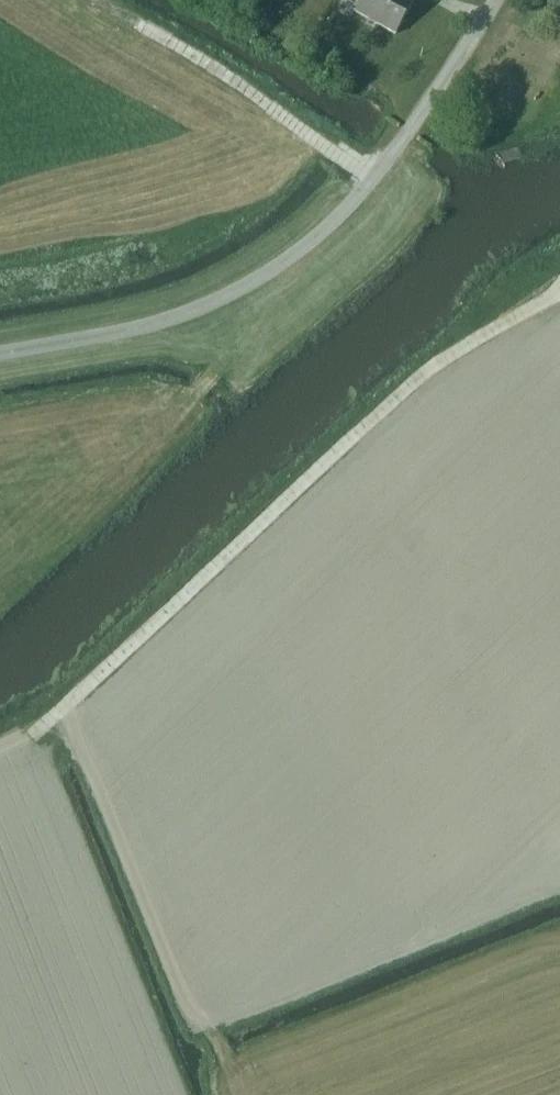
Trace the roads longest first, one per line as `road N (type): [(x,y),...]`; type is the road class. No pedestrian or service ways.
road 1 (unclassified): [(0,363),(133,338),(226,293),(346,209),(389,150)]

